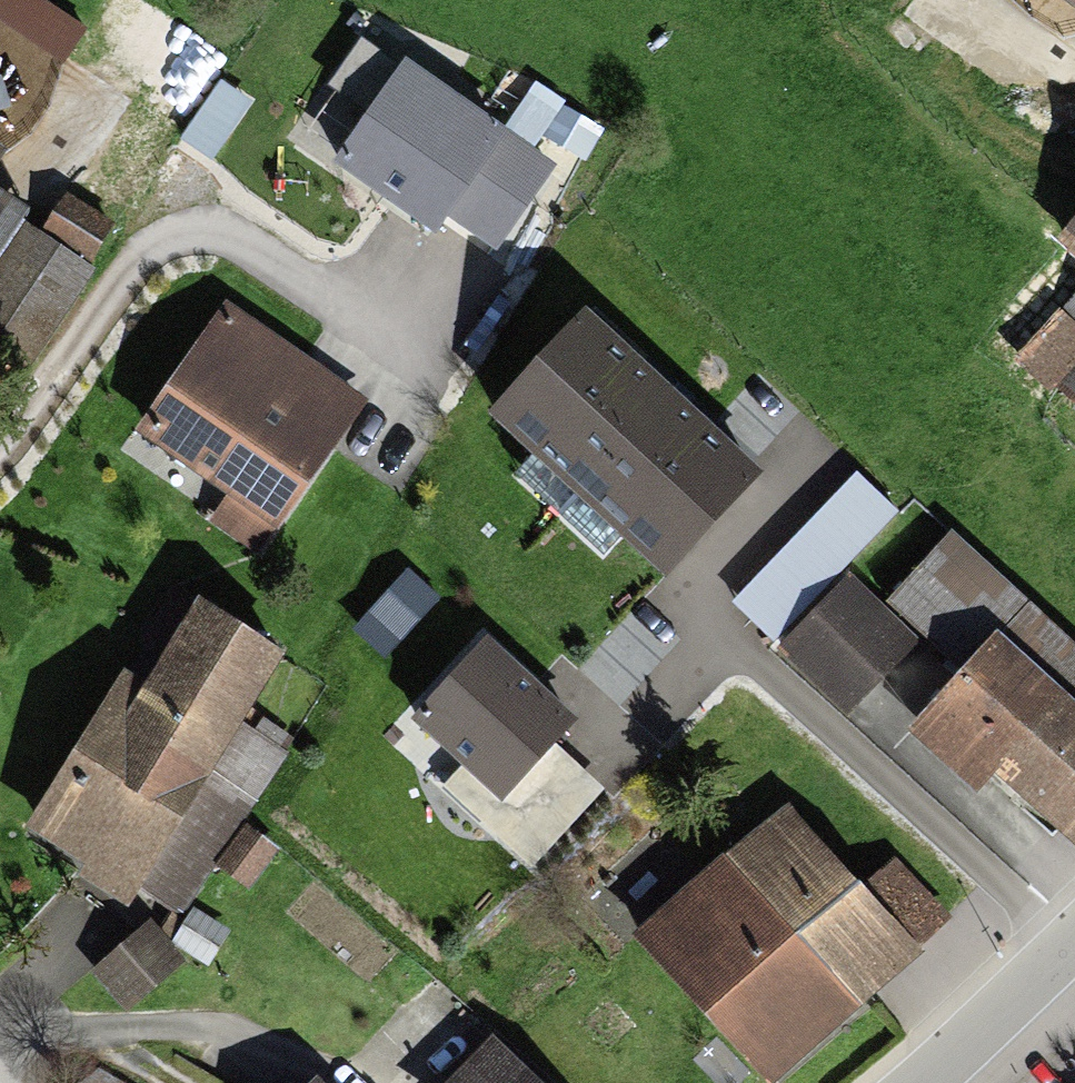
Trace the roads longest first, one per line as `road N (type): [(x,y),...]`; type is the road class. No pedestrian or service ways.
road 1 (residential): [(910,1082),(1074,940)]

